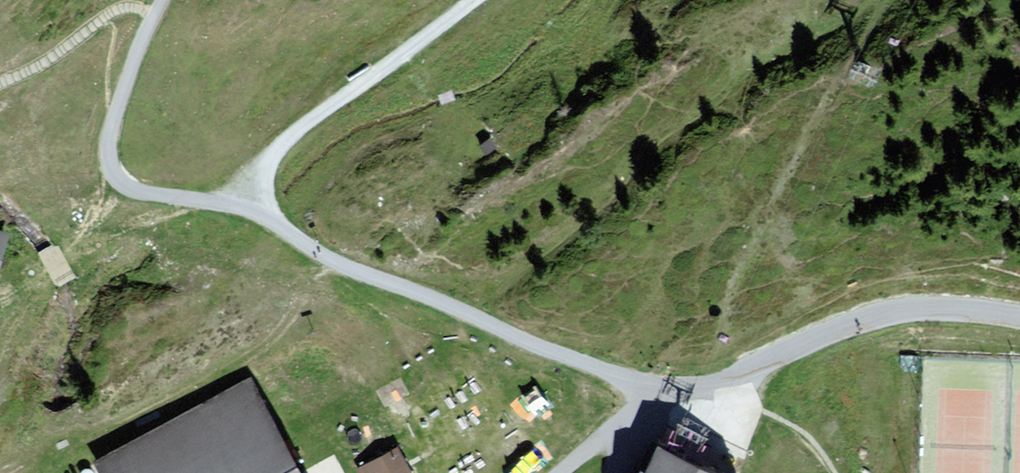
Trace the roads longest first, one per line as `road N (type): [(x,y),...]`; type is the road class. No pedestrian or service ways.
road 1 (unclassified): [(162,0),(113,129),(119,181),(148,195),(251,213),(342,264),(664,391)]
road 2 (track): [(342,264),(280,335),(28,453),(4,472)]
road 3 (unclassified): [(1019,319),(935,308),(862,321),(718,392),(664,391)]
road 4 (unclassified): [(560,472),(664,391)]

